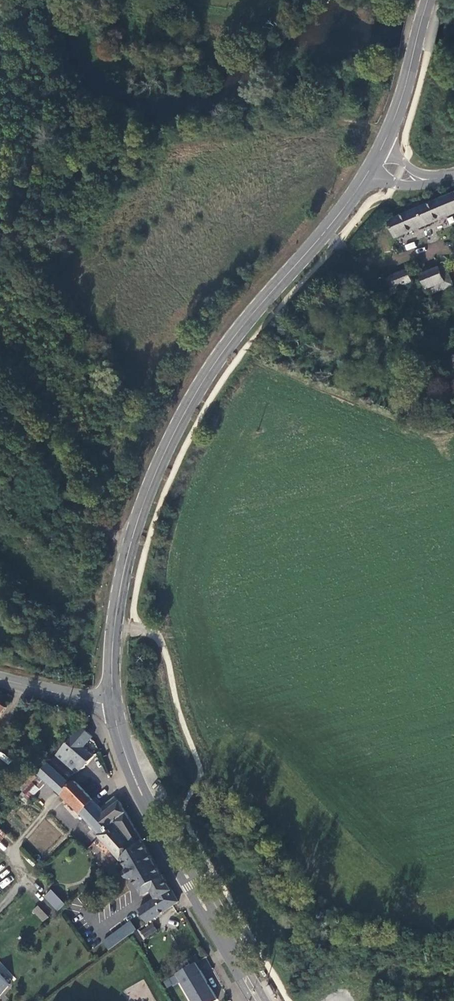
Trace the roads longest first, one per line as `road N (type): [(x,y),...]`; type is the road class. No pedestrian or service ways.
road 1 (secondary): [(370,172),(195,398),(131,539)]
road 2 (secondary): [(266,1000),(141,794)]
road 3 (secondary): [(141,794),(251,1000)]
road 4 (secondary): [(113,703),(131,539)]
road 5 (secondary): [(429,0),(384,149)]

